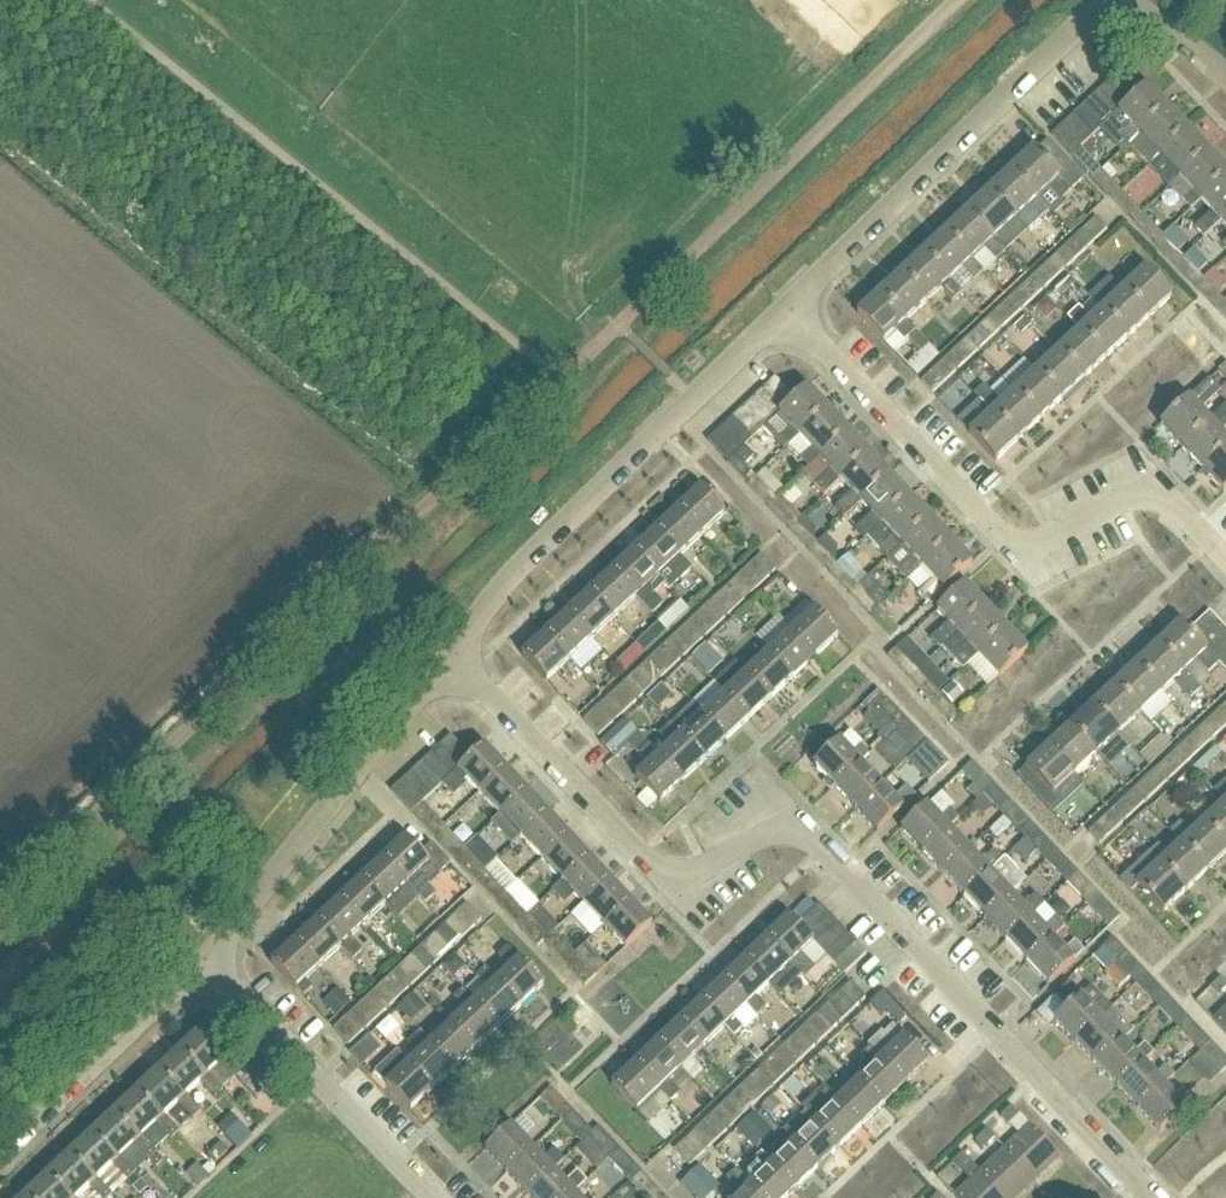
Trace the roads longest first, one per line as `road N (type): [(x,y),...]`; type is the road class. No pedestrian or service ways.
road 1 (residential): [(1148,1197),(812,838),(772,835),(693,878),(657,868),(447,660)]
road 2 (residential): [(0,907),(562,382)]
road 3 (residential): [(1225,561),(1159,490),(1018,554),(786,312)]
road 4 (residential): [(786,312),(1082,18),(1125,9),(1225,80)]
road 5 (unclassified): [(562,382),(955,0)]
road 6 (residential): [(447,660),(524,561),(786,312)]
road 7 (residential): [(205,963),(447,660)]
road 8 (residential): [(433,1197),(205,963)]
road 9 (residential): [(0,1155),(205,963)]

